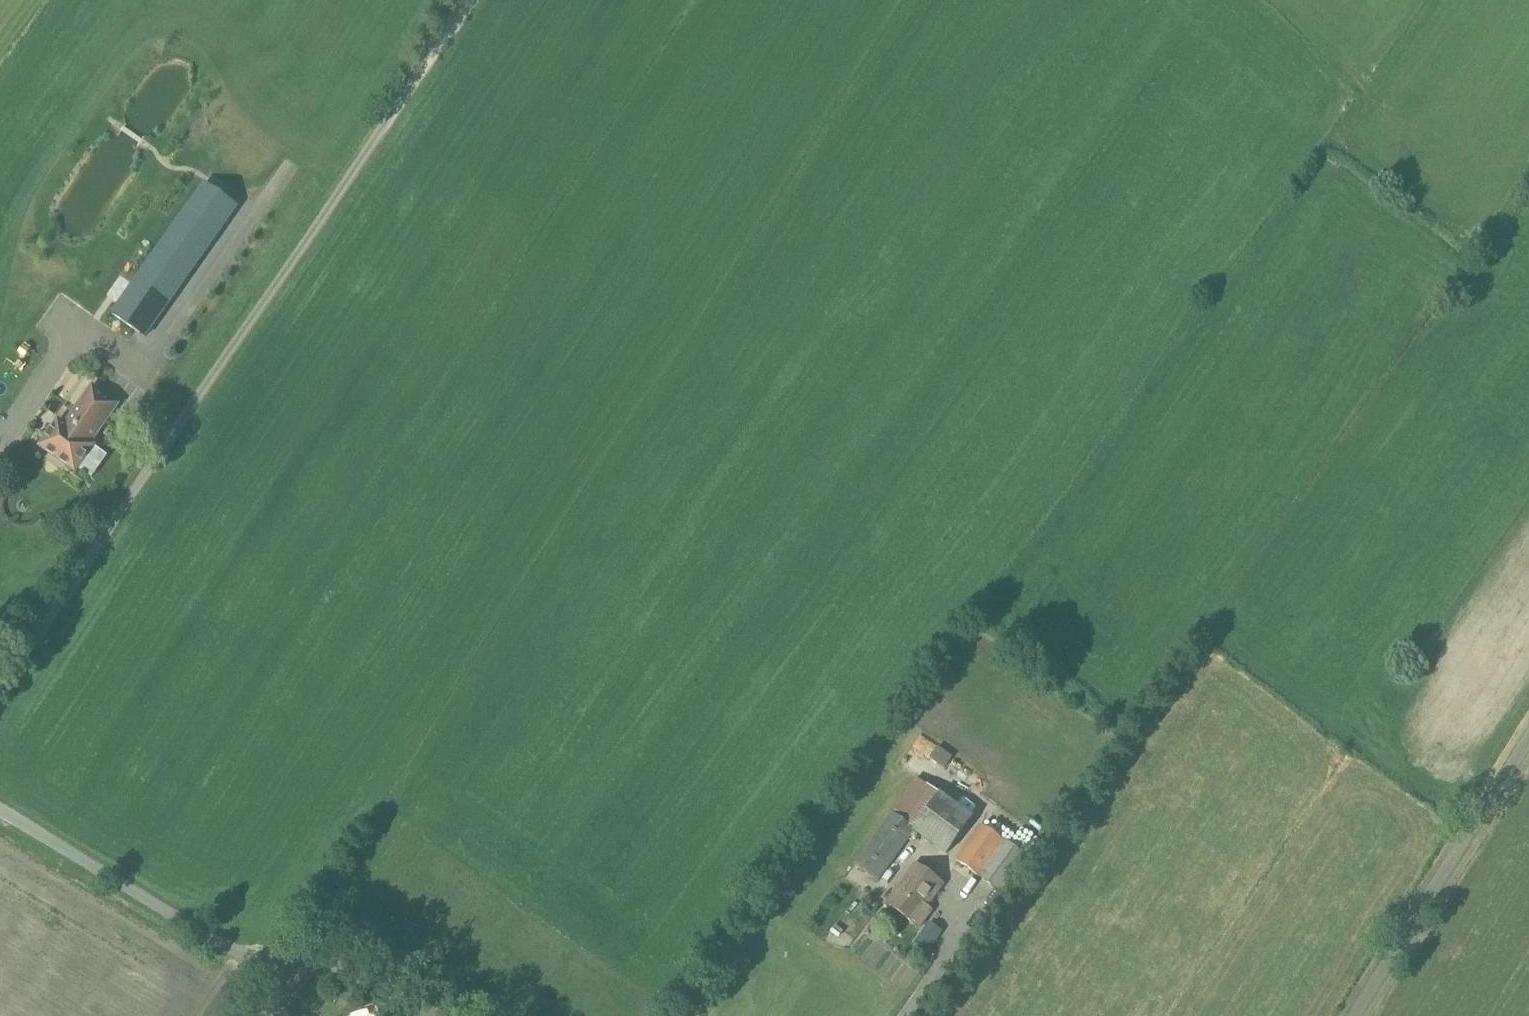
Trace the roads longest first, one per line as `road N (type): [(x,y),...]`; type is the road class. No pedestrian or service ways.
road 1 (unclassified): [(427,1015),(340,966),(282,961),(220,942),(0,812)]

